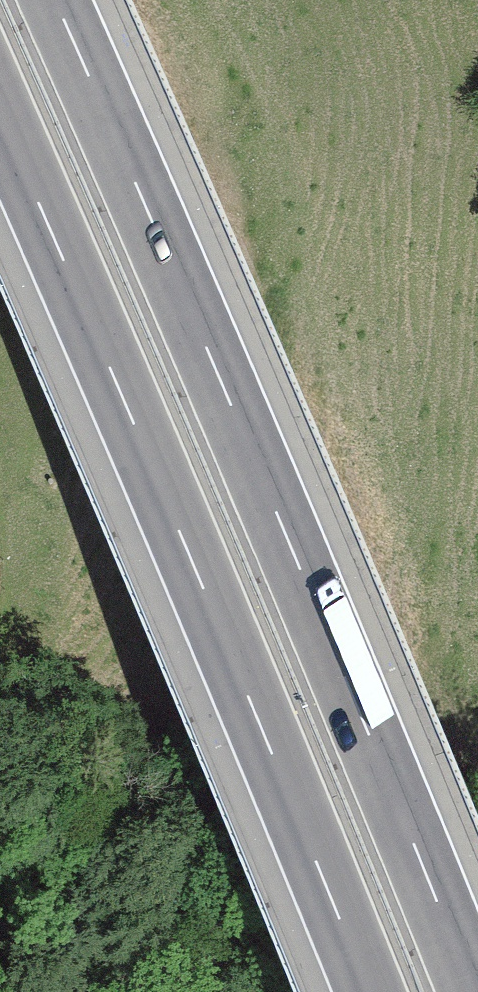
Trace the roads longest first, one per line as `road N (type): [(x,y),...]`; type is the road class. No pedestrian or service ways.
road 1 (motorway): [(474,991),(55,0)]
road 2 (motorway): [(0,112),(373,991)]

